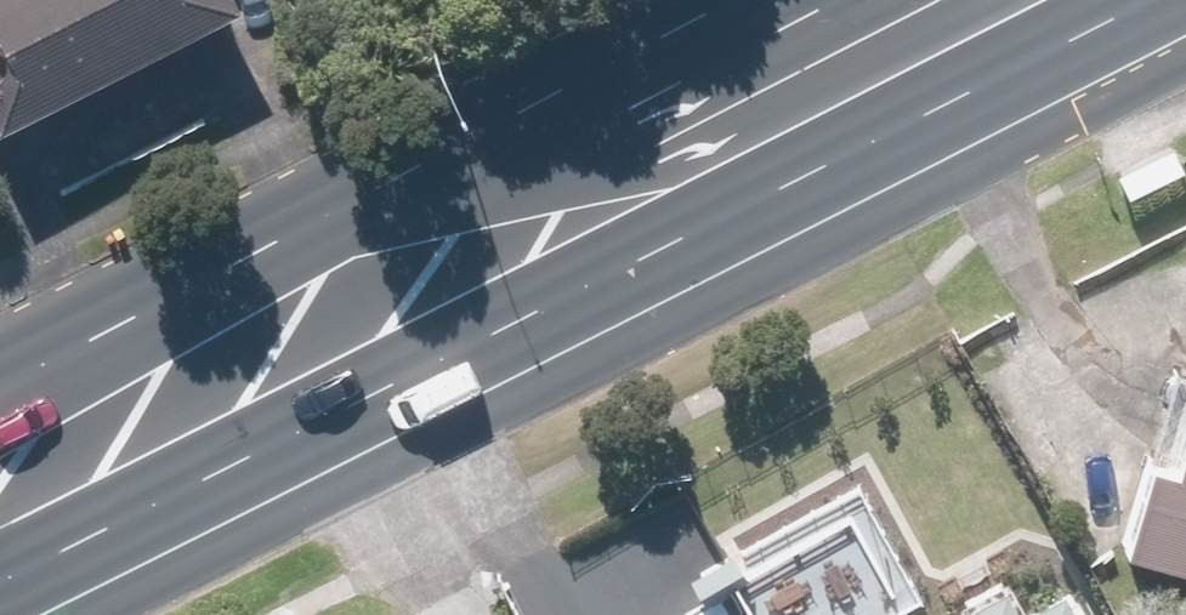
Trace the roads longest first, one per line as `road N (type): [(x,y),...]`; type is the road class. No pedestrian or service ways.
road 1 (primary): [(1149,0),(0,580)]
road 2 (primary): [(0,376),(513,129),(755,0)]

